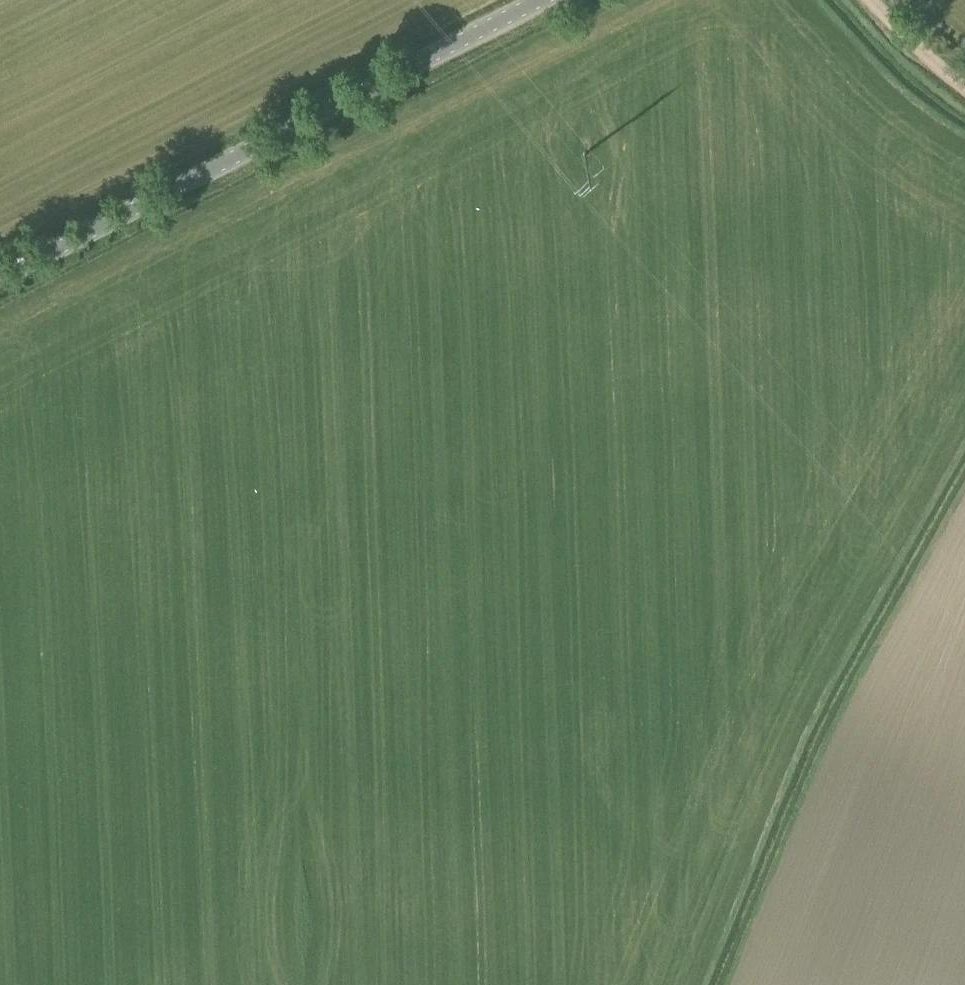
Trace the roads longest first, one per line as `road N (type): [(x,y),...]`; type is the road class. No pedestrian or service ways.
road 1 (tertiary): [(0,280),(547,0)]
road 2 (track): [(964,103),(872,0)]

